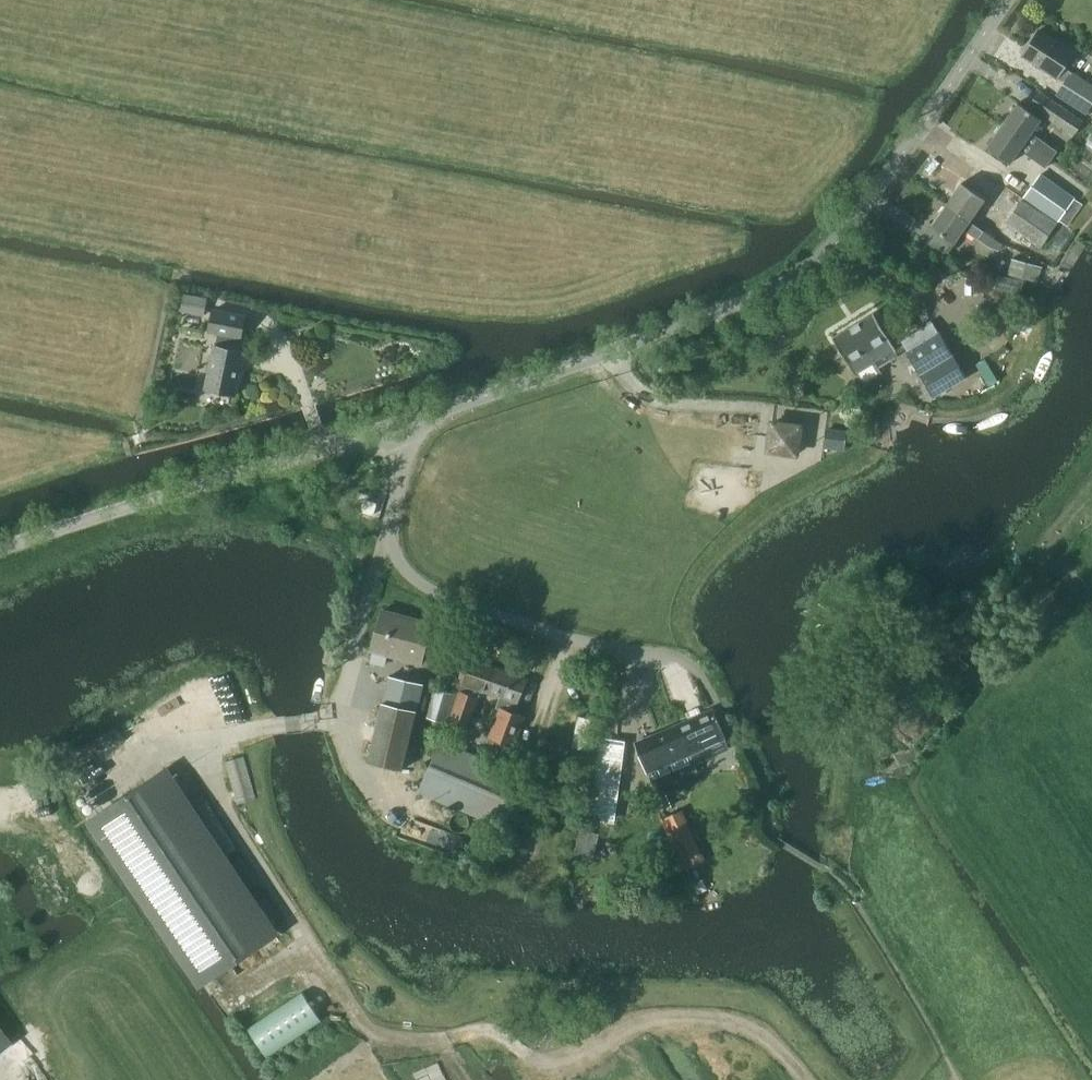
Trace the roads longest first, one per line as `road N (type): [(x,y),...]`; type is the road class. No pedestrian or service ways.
road 1 (unclassified): [(402,425),(774,291),(817,265),(1006,0)]
road 2 (unclassified): [(698,672),(679,658),(553,633),(465,604),(413,578),(386,537),(406,445),(402,425)]
road 3 (unclassified): [(0,549),(402,425)]
road 4 (track): [(1091,494),(1044,560),(1051,614)]

